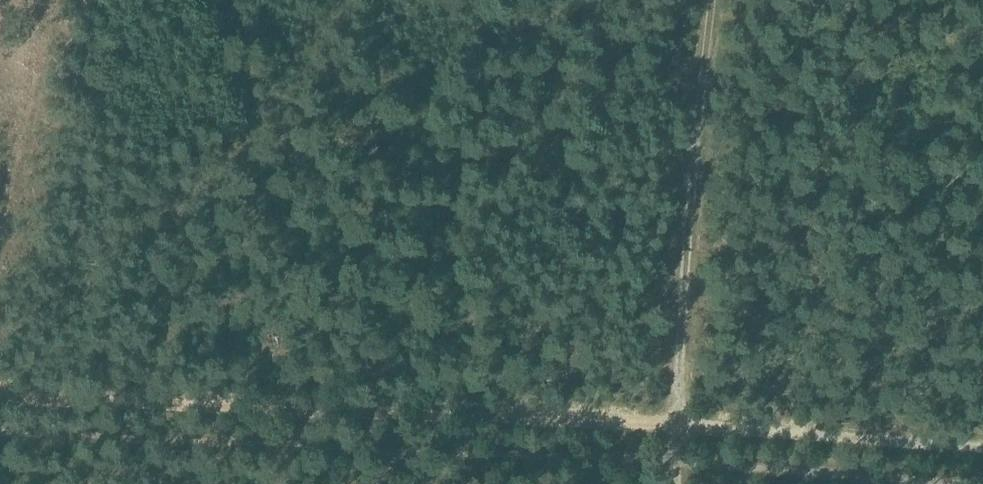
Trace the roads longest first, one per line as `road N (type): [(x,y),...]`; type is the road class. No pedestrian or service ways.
road 1 (track): [(0,398),(676,425)]
road 2 (track): [(676,425),(711,0)]
road 3 (track): [(676,425),(982,447)]

